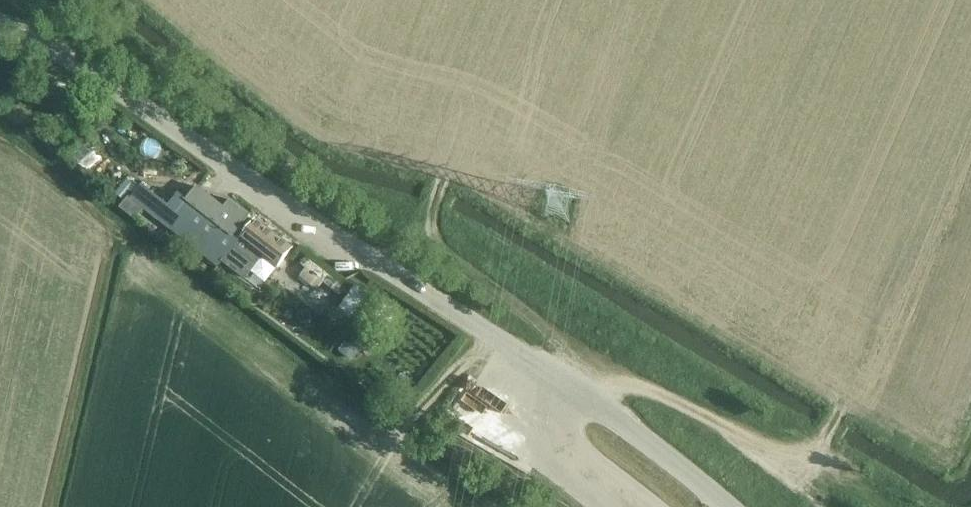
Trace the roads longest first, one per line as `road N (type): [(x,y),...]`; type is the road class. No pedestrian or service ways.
road 1 (unclassified): [(727,506),(549,373),(73,59),(0,27)]
road 2 (track): [(0,140),(386,441),(491,336)]
road 3 (track): [(848,396),(819,444),(791,453),(762,449),(643,390),(568,385),(532,321),(439,241),(432,214),(447,162)]
road 4 (track): [(48,506),(112,229)]

